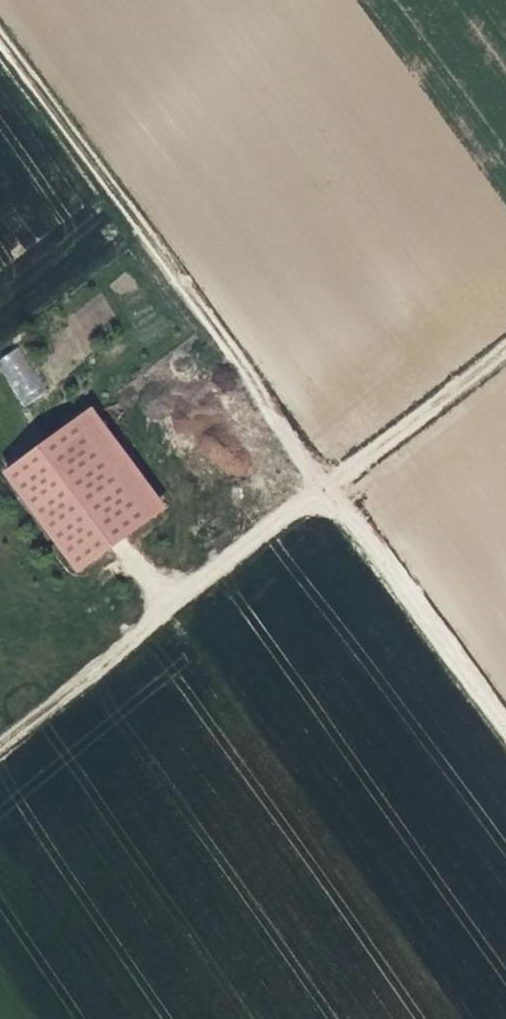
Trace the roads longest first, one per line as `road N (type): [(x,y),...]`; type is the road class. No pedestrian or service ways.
road 1 (track): [(505,727),(0,44)]
road 2 (track): [(0,739),(505,347)]

